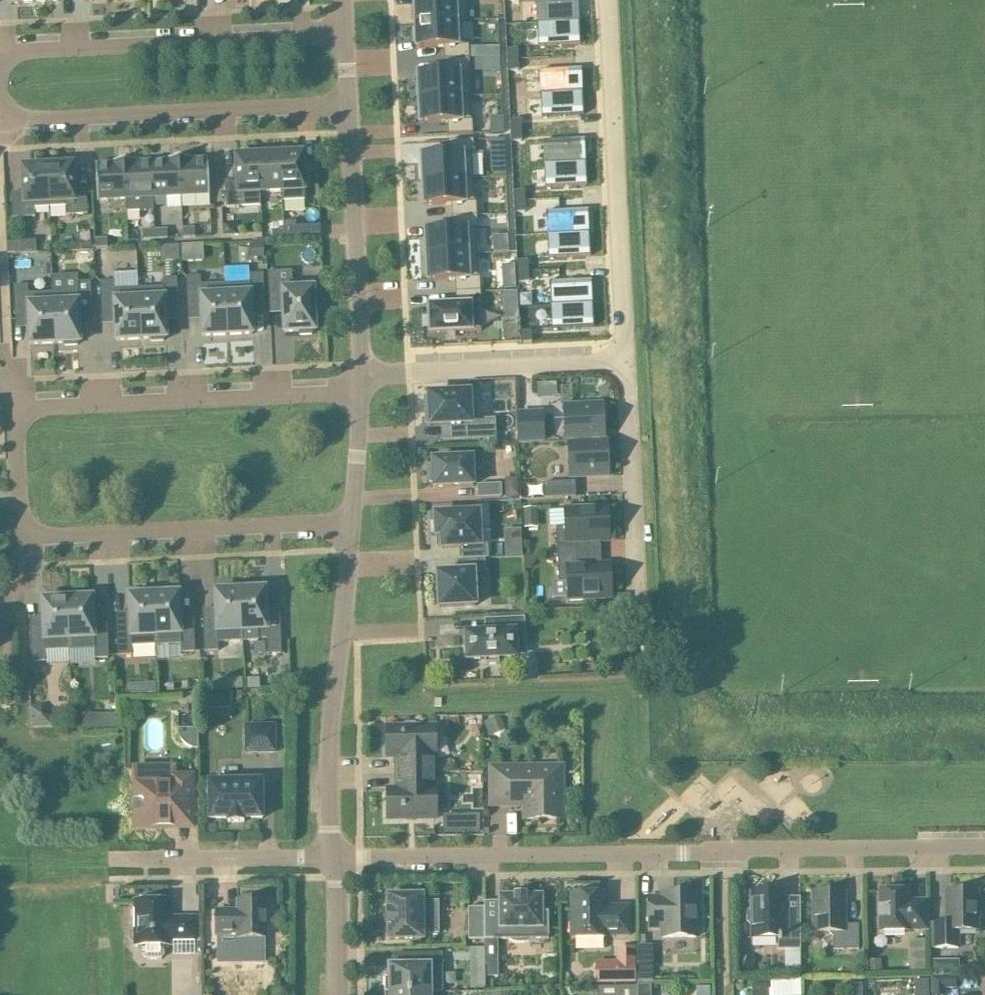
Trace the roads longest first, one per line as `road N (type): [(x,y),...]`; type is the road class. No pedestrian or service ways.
road 1 (residential): [(365,393),(13,410),(20,538),(355,525)]
road 2 (residential): [(334,857),(984,844)]
road 3 (residential): [(0,103),(1,124),(351,109)]
road 4 (residential): [(608,0),(626,362)]
road 5 (residential): [(348,36),(0,51)]
road 6 (residential): [(334,857),(331,724),(355,525)]
road 7 (residential): [(364,374),(351,109)]
road 8 (residential): [(626,362),(364,374)]
road 9 (residential): [(626,362),(637,580)]
road 10 (residential): [(131,863),(334,857)]
road 11 (residential): [(338,994),(334,857)]
road 12 (residential): [(355,525),(365,393)]

